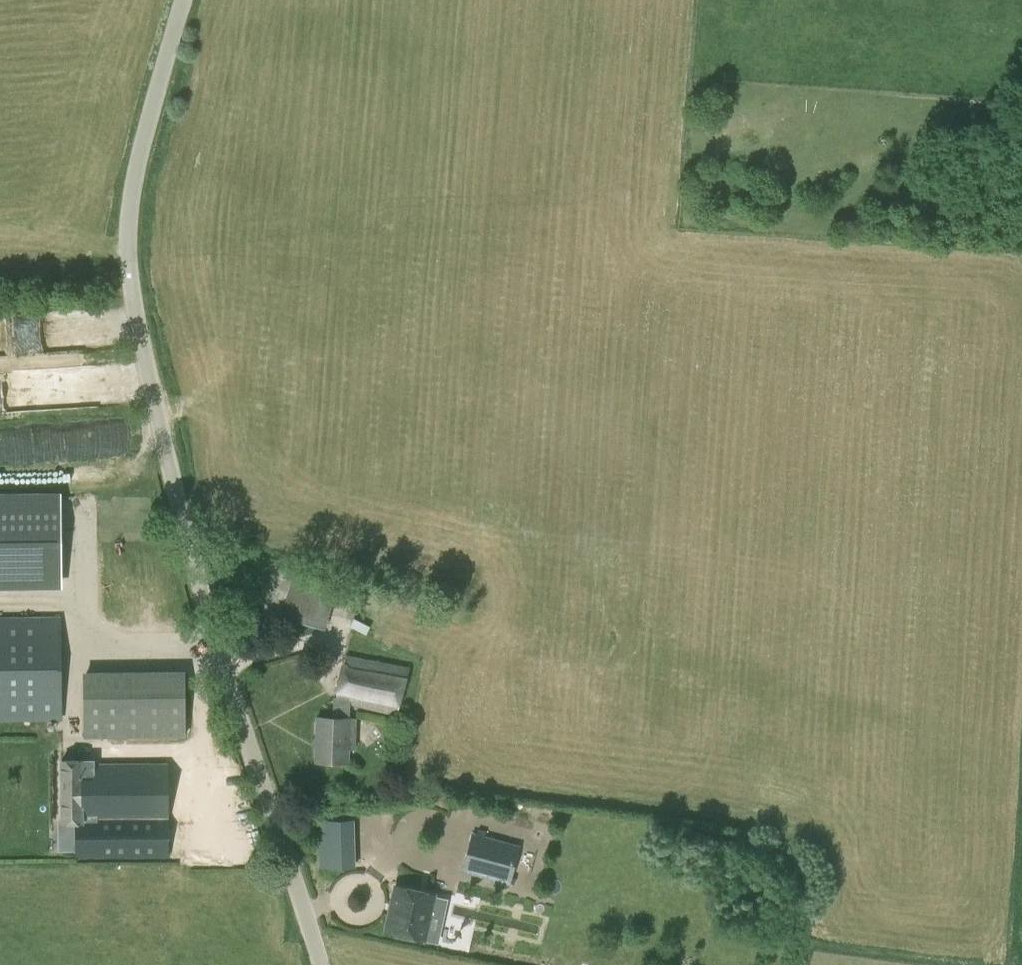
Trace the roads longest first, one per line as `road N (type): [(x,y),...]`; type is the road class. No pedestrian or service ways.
road 1 (unclassified): [(183,0),(131,201),(134,320),(210,623),(320,964)]

